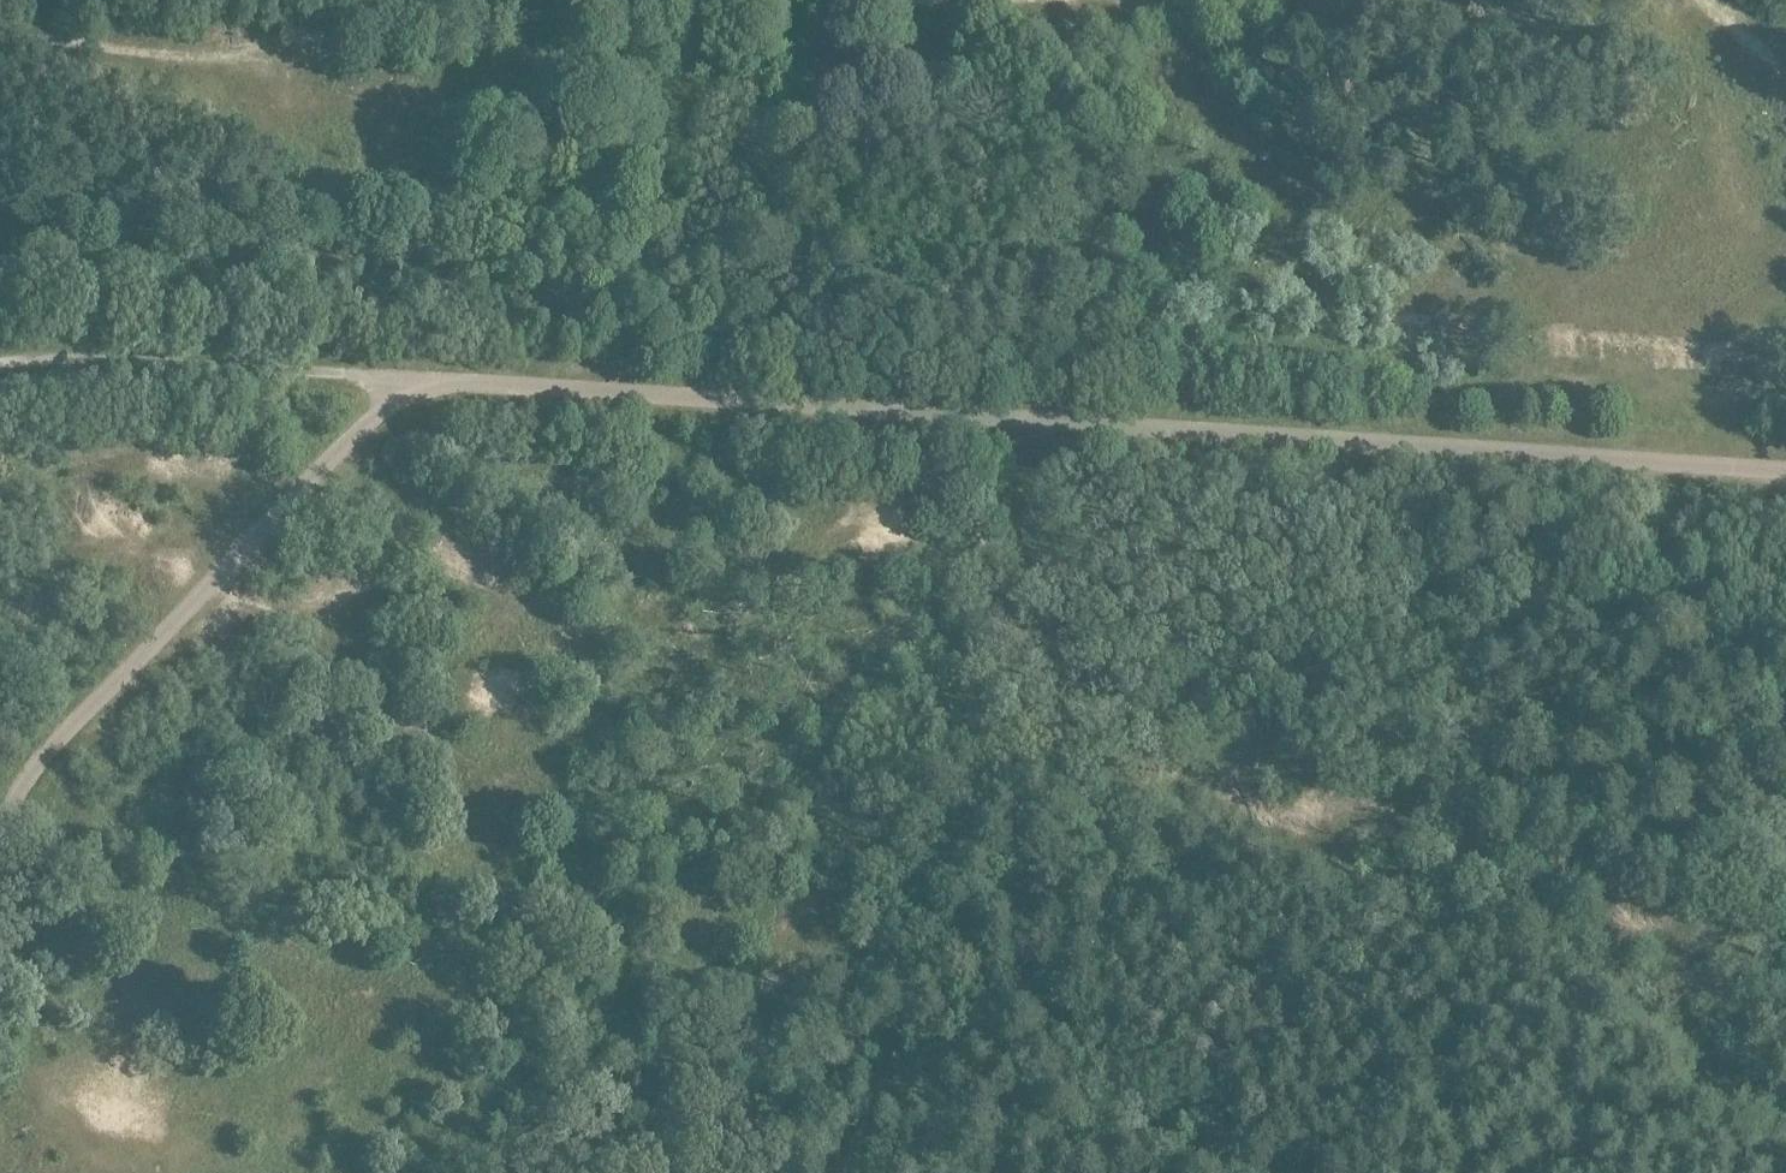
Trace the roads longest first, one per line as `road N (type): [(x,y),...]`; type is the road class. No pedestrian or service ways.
road 1 (track): [(0,826),(65,730),(412,379),(1785,471)]

